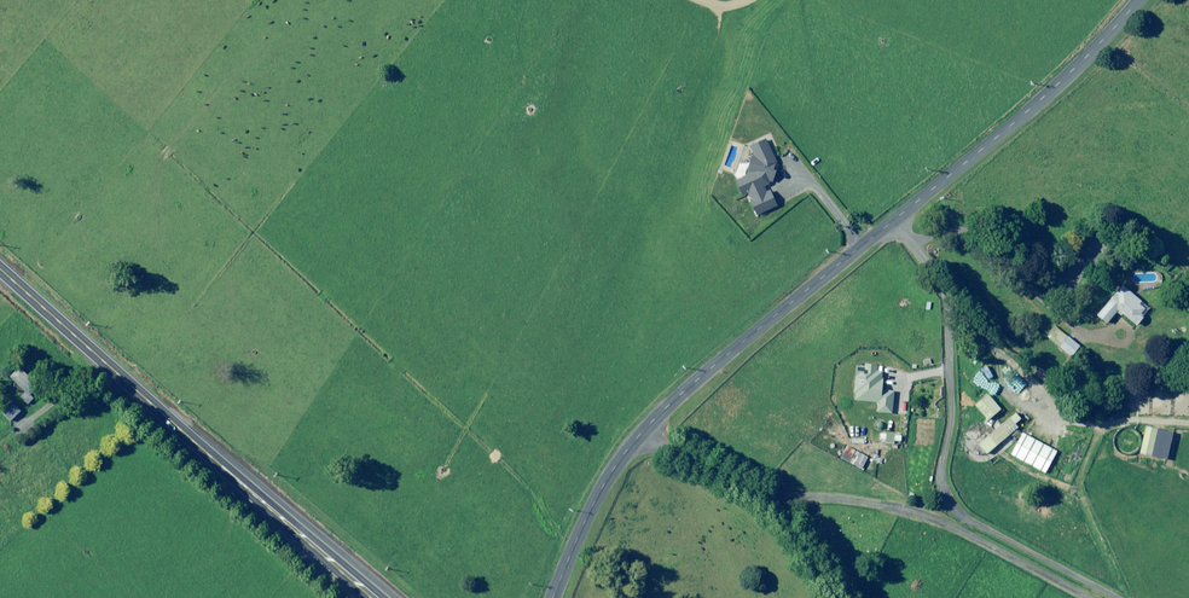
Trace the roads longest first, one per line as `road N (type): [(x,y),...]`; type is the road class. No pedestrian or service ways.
road 1 (unclassified): [(554,597),(603,488),(643,432),(1013,125),(1141,0)]
road 2 (primary): [(0,268),(372,597)]
road 3 (track): [(1099,435),(1002,364),(902,215)]
road 4 (track): [(643,432),(750,491),(842,597)]
road 5 (track): [(1136,597),(1062,498),(1099,435)]
road 6 (track): [(1188,322),(1099,435)]

